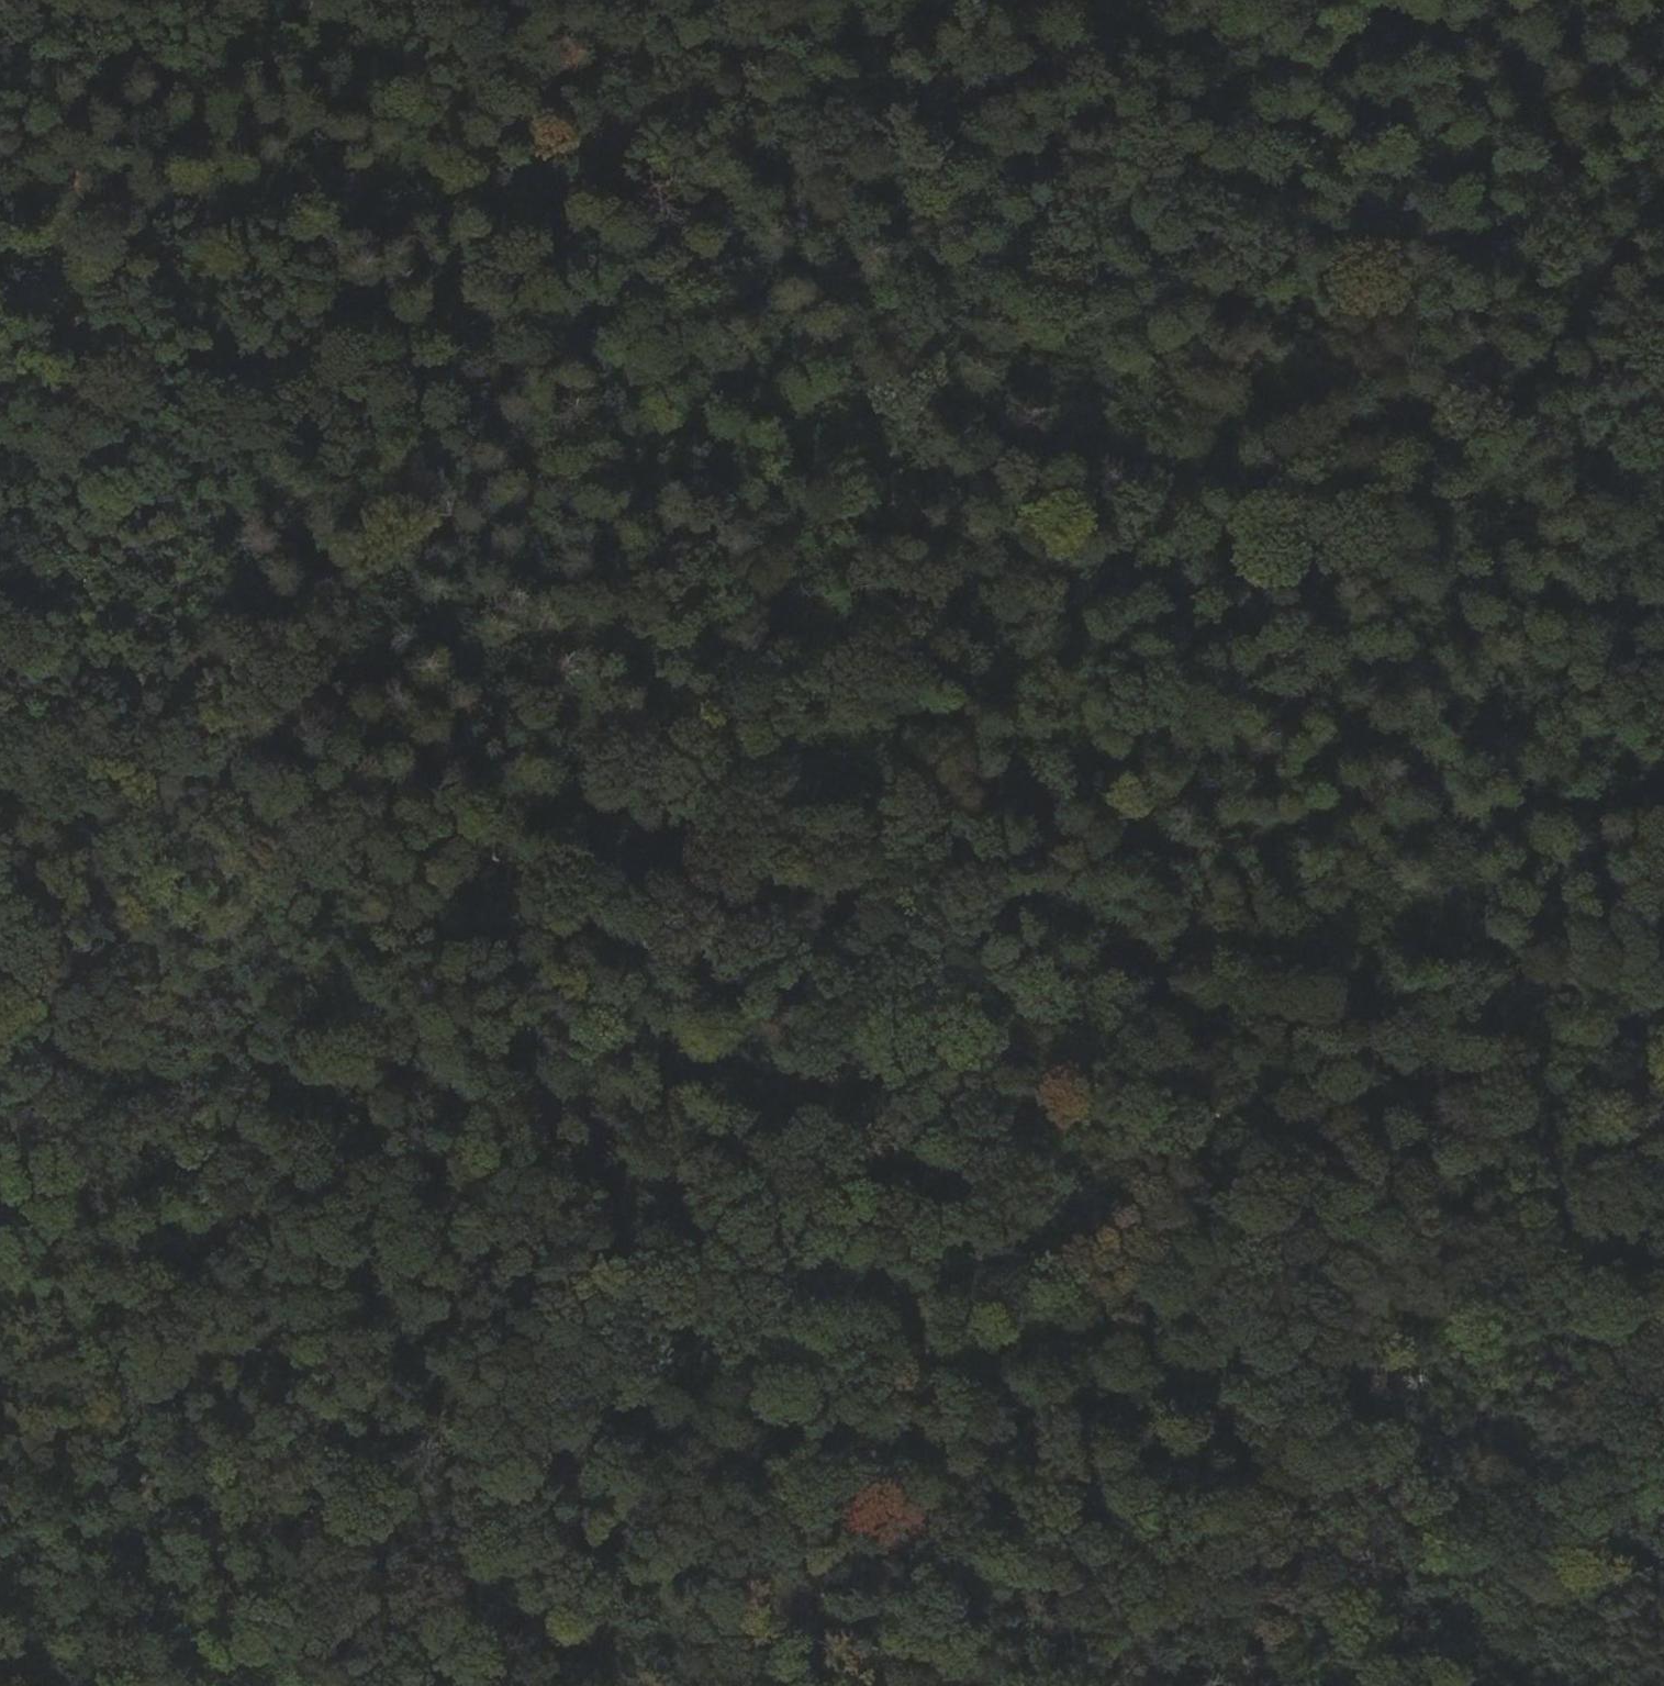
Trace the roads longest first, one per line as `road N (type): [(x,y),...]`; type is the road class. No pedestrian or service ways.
road 1 (track): [(1663,1369),(1624,1358),(1477,1273),(1378,1196),(1199,1108),(1038,1072),(699,965),(522,873),(318,807),(142,765),(0,750)]
road 2 (track): [(1663,1483),(1238,1685)]

